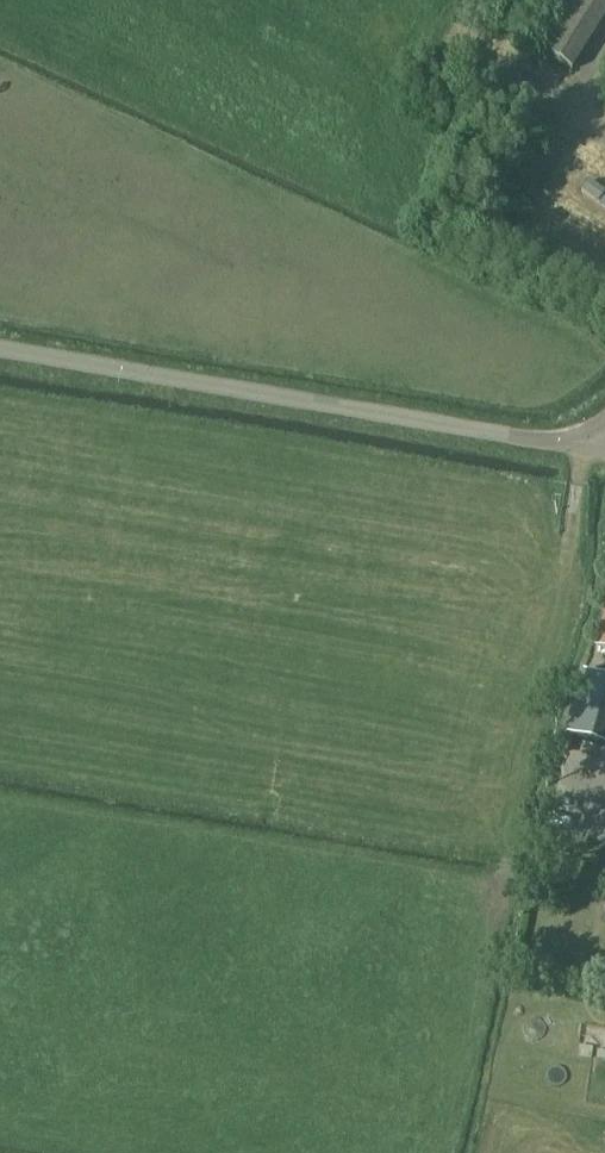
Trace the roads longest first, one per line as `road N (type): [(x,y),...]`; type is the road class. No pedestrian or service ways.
road 1 (unclassified): [(559,445),(0,347)]

